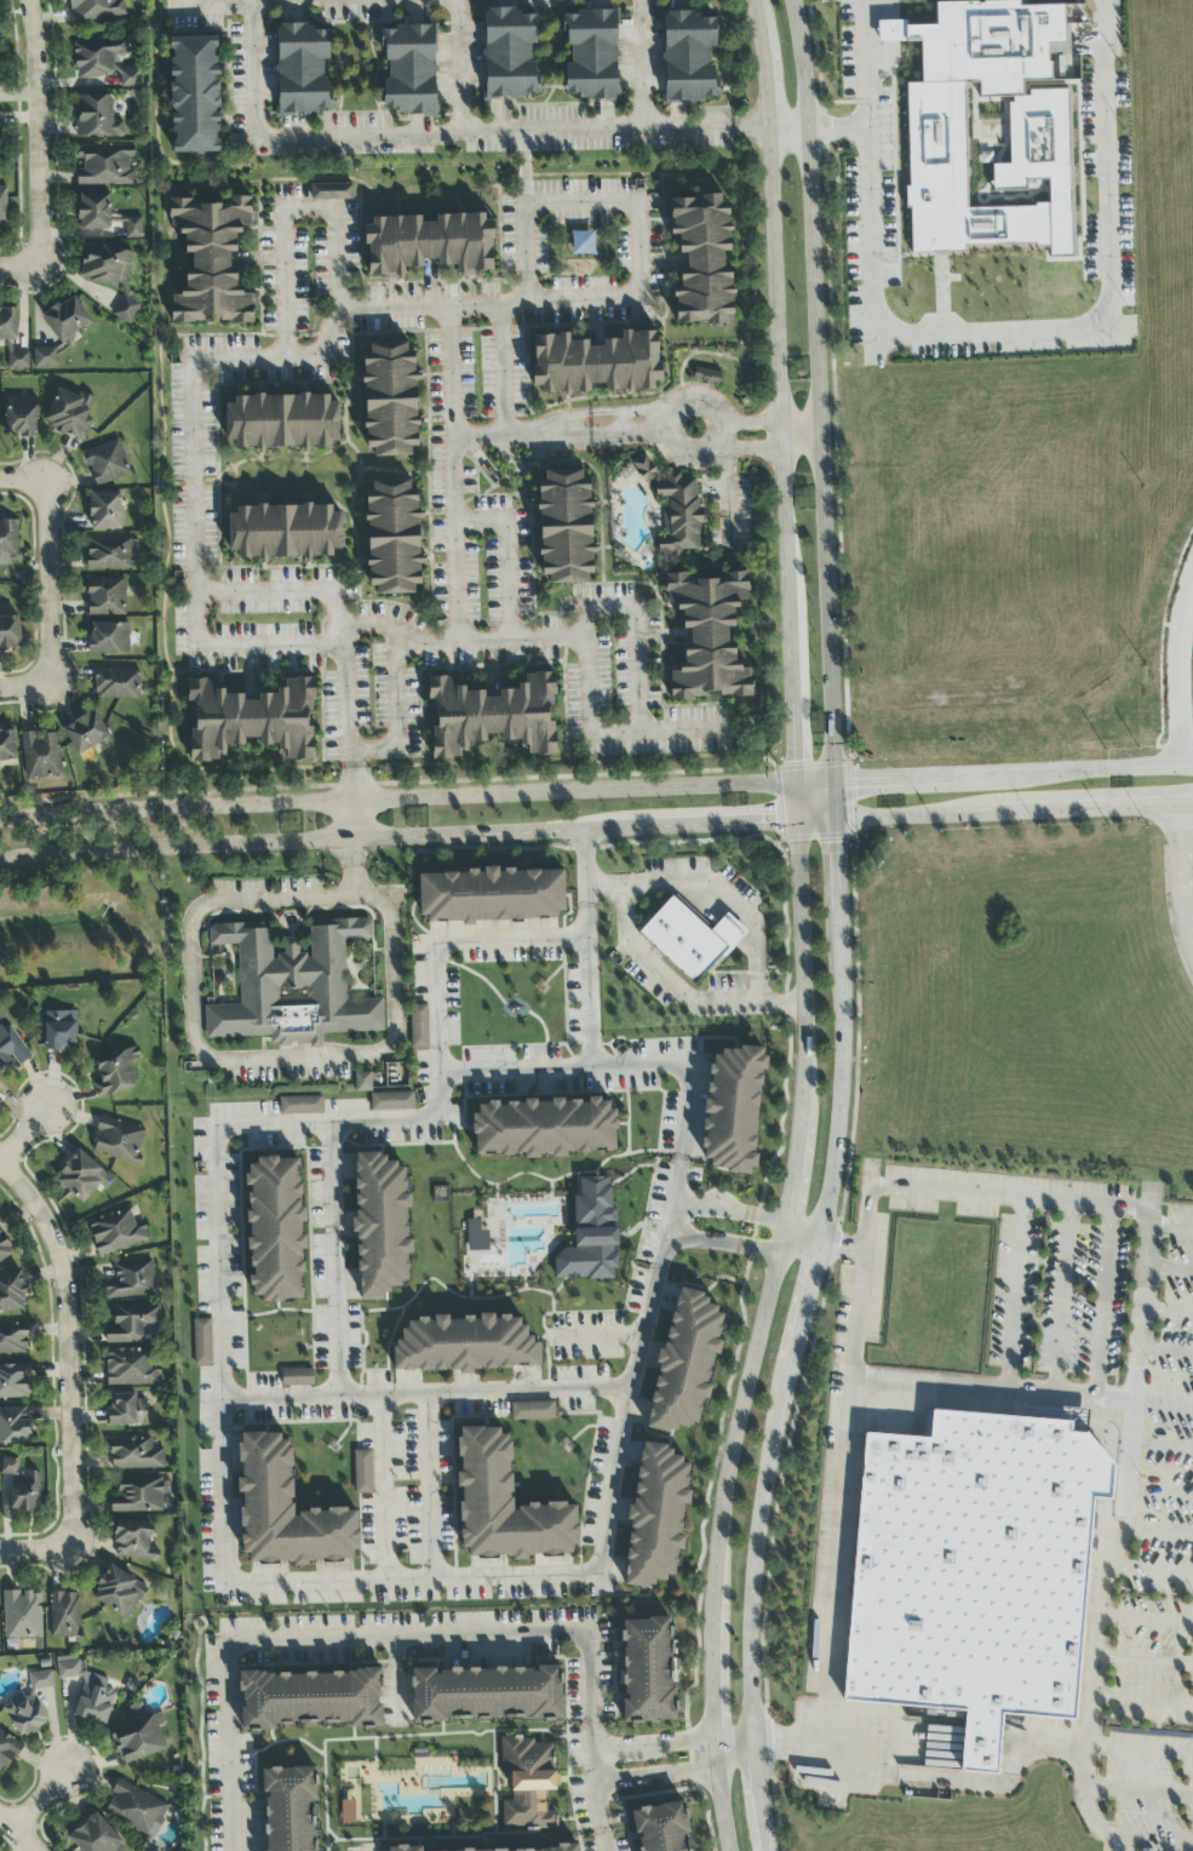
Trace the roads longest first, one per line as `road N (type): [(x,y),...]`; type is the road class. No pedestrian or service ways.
road 1 (tertiary): [(0,855),(1183,807)]
road 2 (tertiary): [(774,1850),(756,1742),(755,1635),(768,1477),(810,1316),(843,1136),(850,1049),(836,779)]
road 3 (tertiary): [(797,779),(807,1021),(797,1173),(728,1477),(713,1593),(712,1700),(732,1850)]
road 4 (tertiary): [(836,779),(807,80),(793,0)]
road 5 (tertiary): [(754,0),(776,196),(797,779)]
road 6 (tertiary): [(797,779),(348,800)]
road 7 (residential): [(70,1549),(76,1320),(47,1225),(2,1158)]
road 8 (tertiary): [(348,800),(0,822)]
road 9 (tertiary): [(899,815),(994,798),(1192,789)]
road 10 (residential): [(38,259),(39,74),(30,0)]
road 11 (tertiary): [(1185,762),(981,772)]
road 12 (residential): [(51,477),(56,680)]
road 13 (tertiary): [(981,772),(836,779)]

